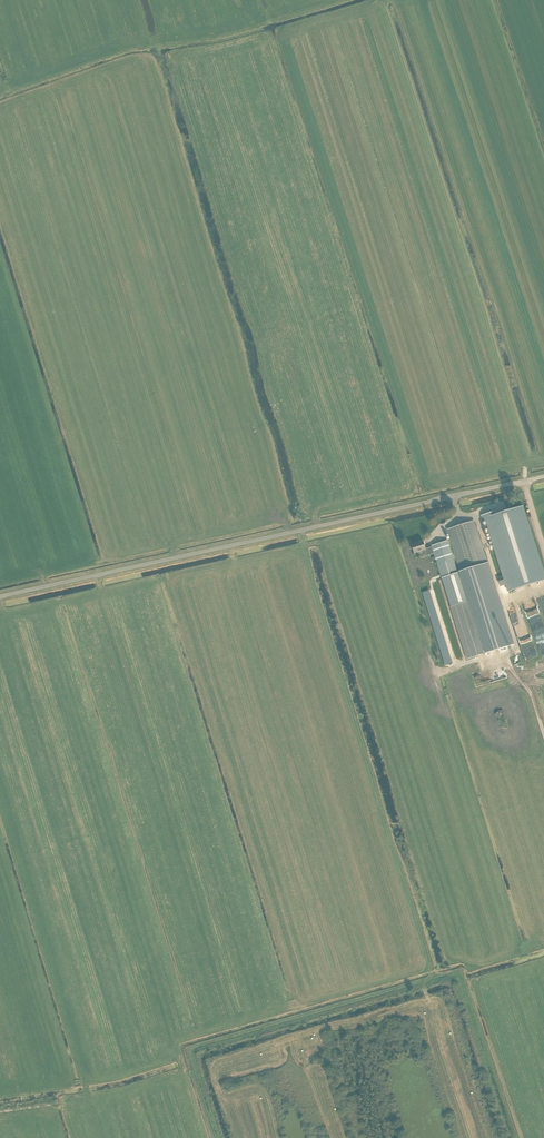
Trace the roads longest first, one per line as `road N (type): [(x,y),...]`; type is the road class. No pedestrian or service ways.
road 1 (unclassified): [(543,476),(0,596)]

